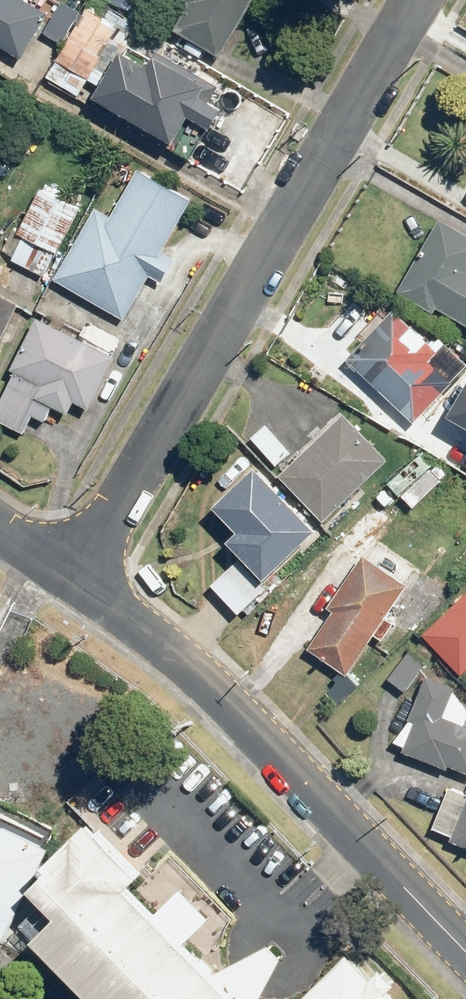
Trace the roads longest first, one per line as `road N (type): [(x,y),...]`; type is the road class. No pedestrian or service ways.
road 1 (residential): [(416,0),(72,581)]
road 2 (residential): [(72,581),(205,673),(465,954)]

